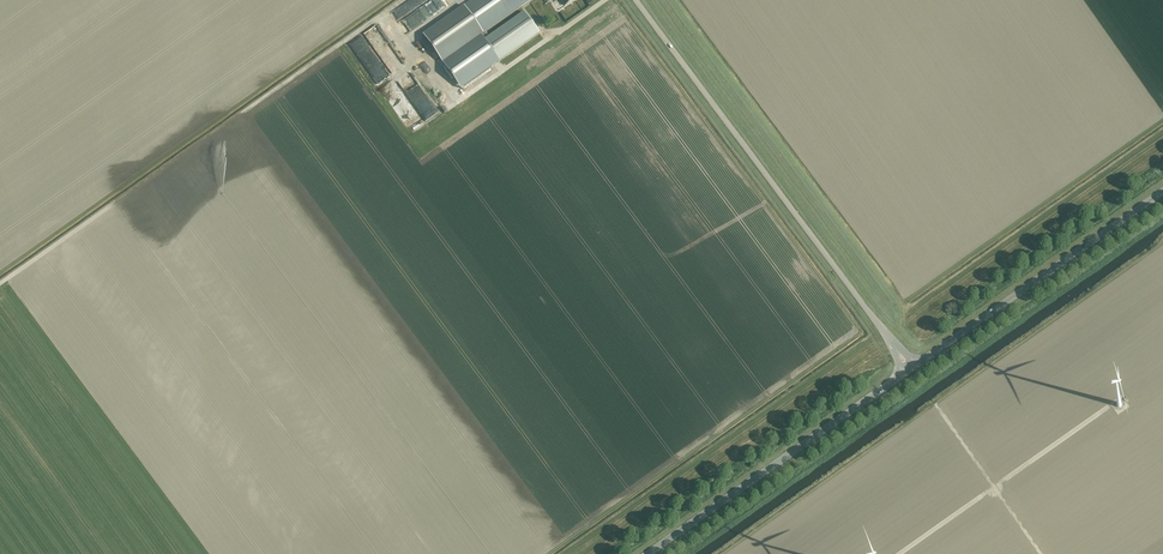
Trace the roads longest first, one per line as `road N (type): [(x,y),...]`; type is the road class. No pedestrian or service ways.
road 1 (unclassified): [(911,369),(637,0)]
road 2 (unclassified): [(648,553),(911,369)]
road 3 (unclassified): [(911,369),(1162,191)]

